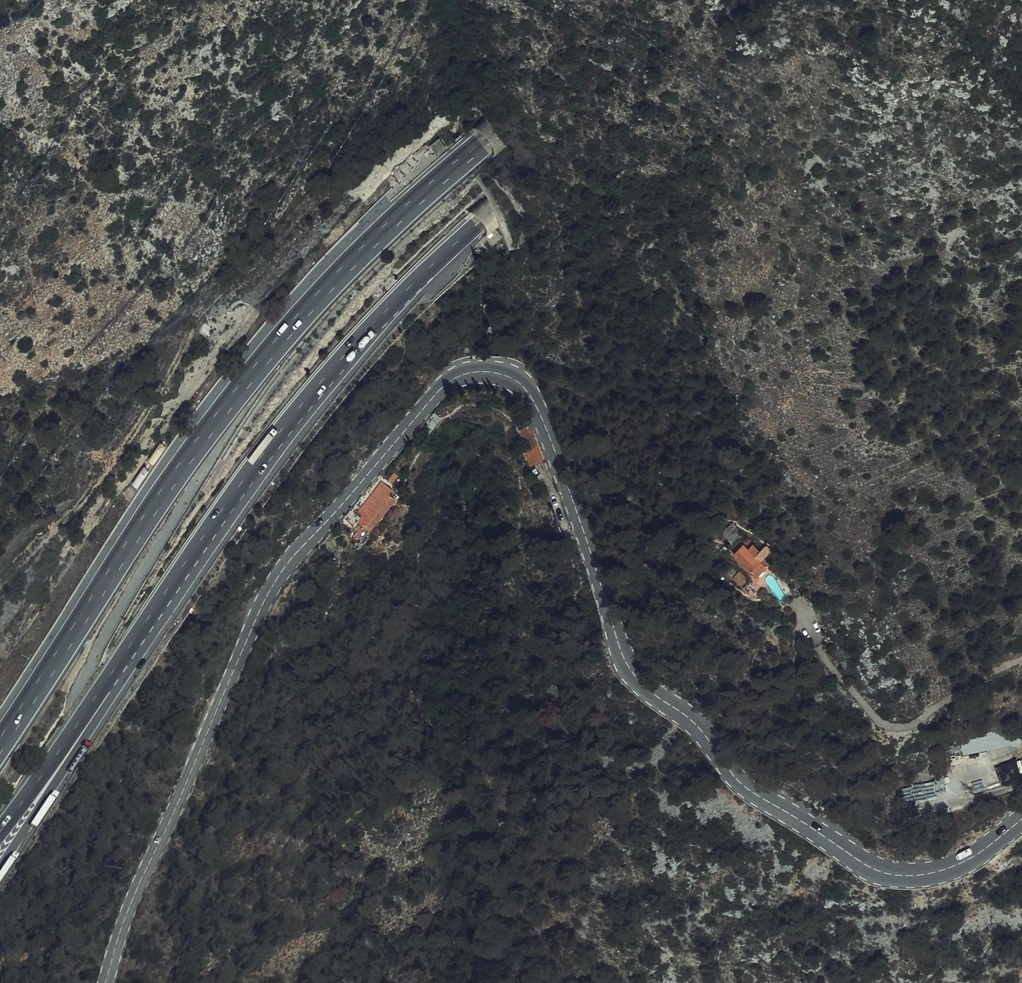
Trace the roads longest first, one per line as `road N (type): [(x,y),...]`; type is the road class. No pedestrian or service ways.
road 1 (secondary): [(1021,819),(956,865),(890,874),(747,788),(691,720),(629,667),(526,389),(502,374),(468,373),(434,397),(275,580),(104,982)]
road 2 (motorway): [(656,0),(434,185),(308,309),(176,474),(0,745)]
road 3 (motorway): [(131,646),(282,430),(397,300),(589,132),(771,0)]
road 4 (motorway): [(0,867),(131,646)]
road 5 (motorway): [(0,831),(131,646)]

